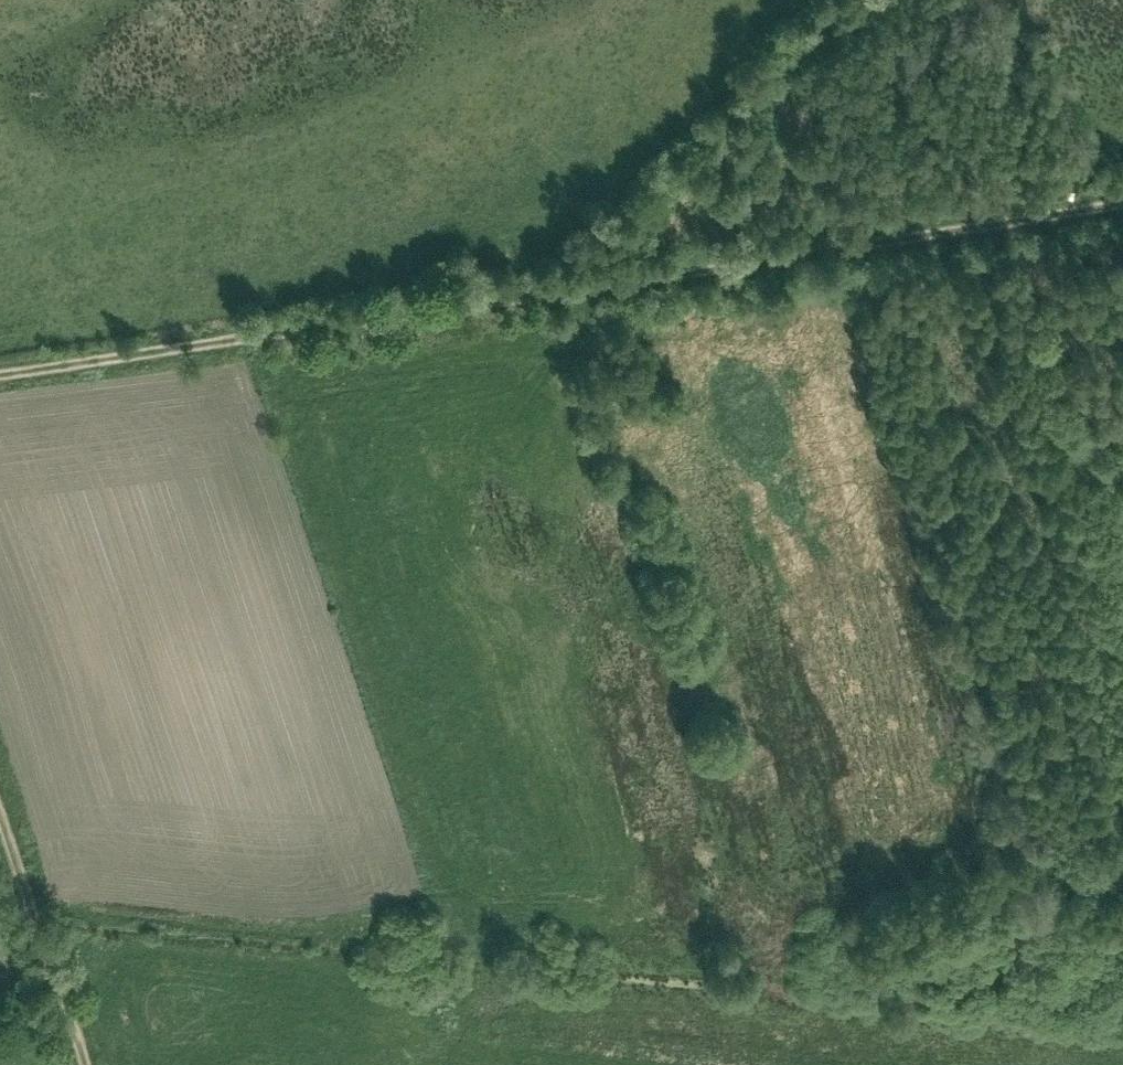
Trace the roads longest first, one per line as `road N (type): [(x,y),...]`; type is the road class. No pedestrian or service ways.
road 1 (track): [(0,369),(1122,199)]
road 2 (track): [(0,790),(94,1064)]

